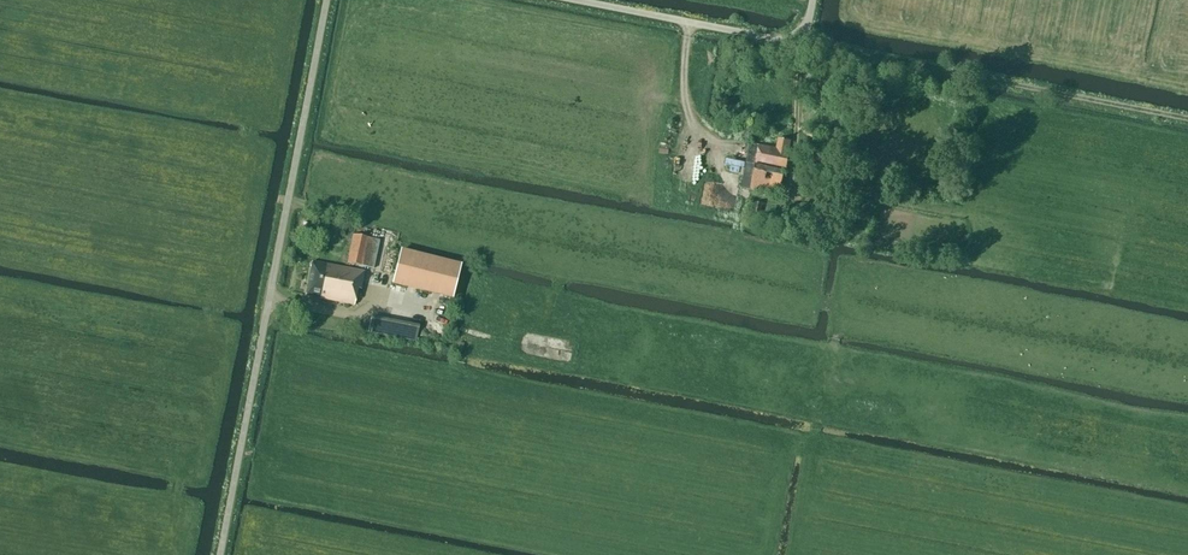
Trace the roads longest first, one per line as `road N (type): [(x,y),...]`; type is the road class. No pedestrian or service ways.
road 1 (unclassified): [(220,554),(326,0)]
road 2 (track): [(798,37),(1187,118)]
road 3 (unclassified): [(812,0),(805,32),(783,40),(579,0)]

